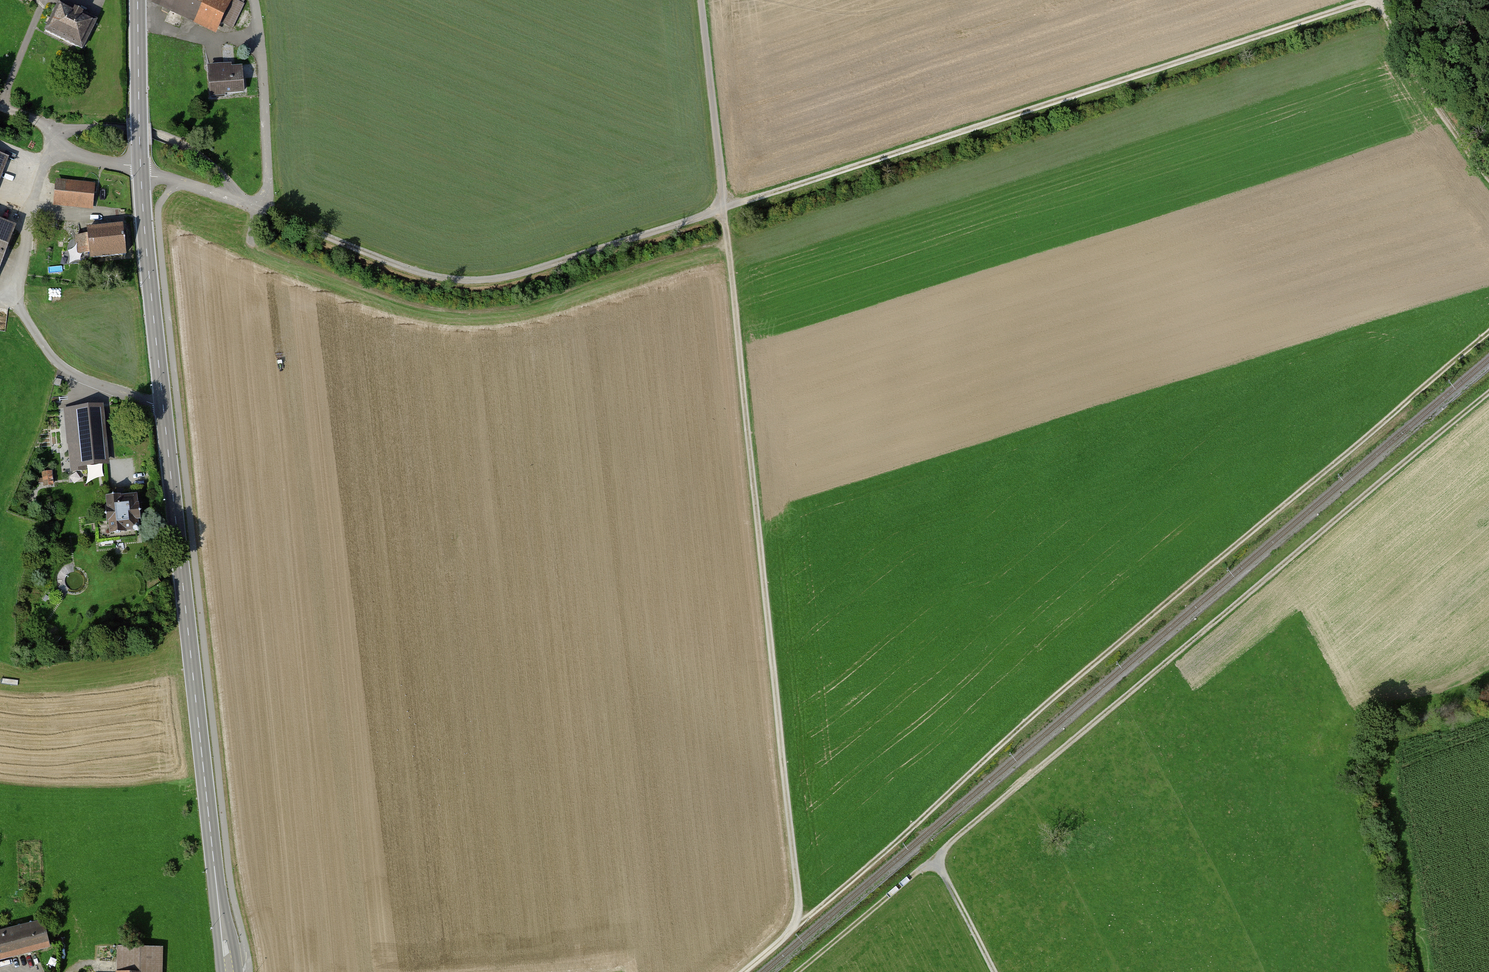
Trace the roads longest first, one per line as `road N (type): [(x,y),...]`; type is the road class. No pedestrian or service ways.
road 1 (track): [(259,208),(409,270),(502,278),(1372,0)]
road 2 (track): [(700,0),(798,888),(793,930)]
road 3 (secondary): [(220,914),(147,251),(138,0)]
road 4 (track): [(1488,331),(793,930)]
road 5 (track): [(801,971),(1488,388)]
road 6 (track): [(238,201),(207,160),(153,133),(75,128),(55,137)]
road 7 (track): [(1382,0),(1407,60),(1488,179)]
road 8 (track): [(10,301),(65,368),(163,403)]
road 9 (residential): [(259,208),(268,186),(261,39)]
road 10 (track): [(10,301),(55,137)]
road 11 (track): [(1,107),(44,124),(73,153),(141,171)]
road 12 (track): [(992,971),(935,861)]

